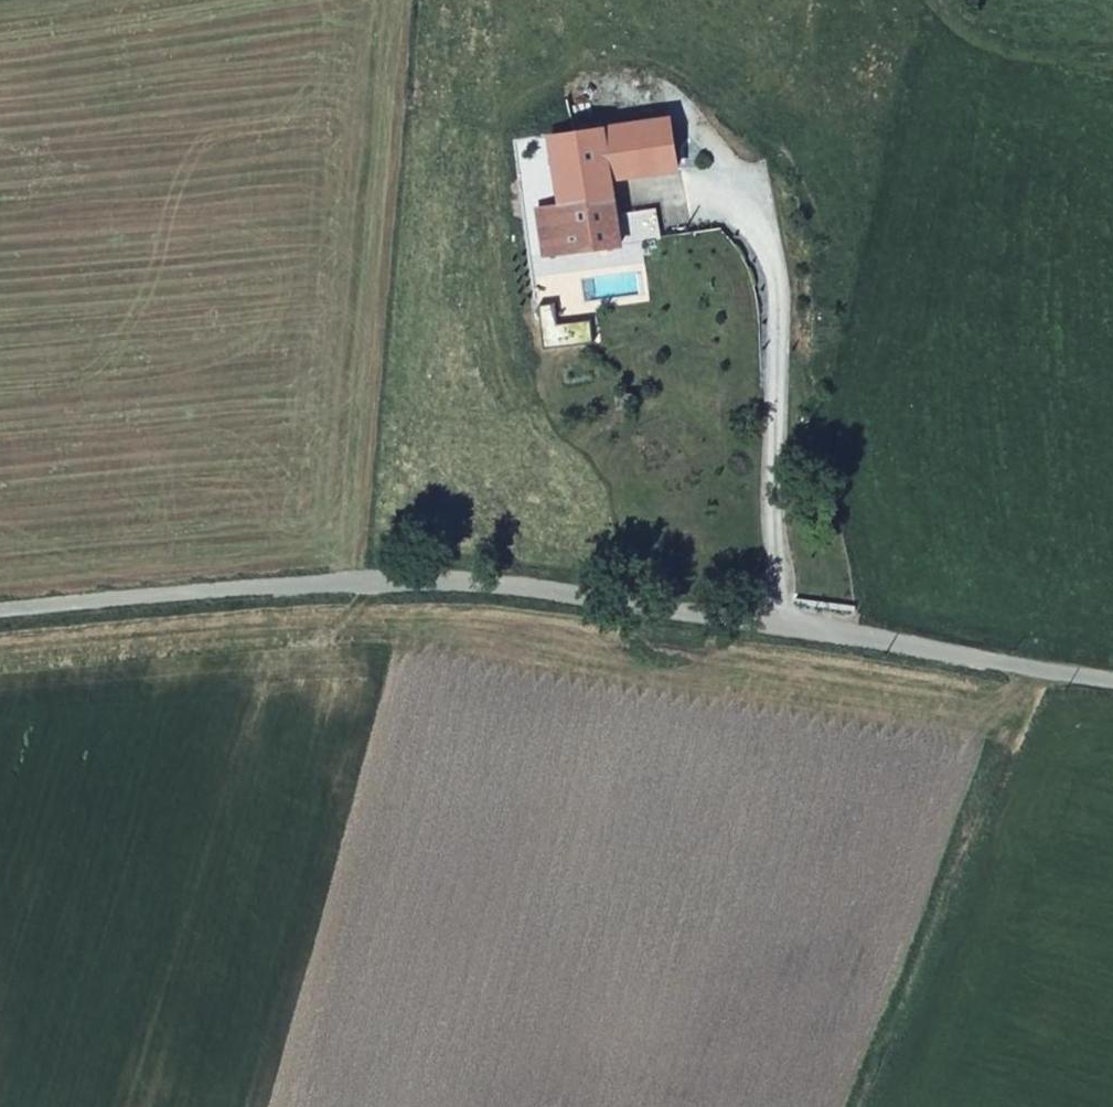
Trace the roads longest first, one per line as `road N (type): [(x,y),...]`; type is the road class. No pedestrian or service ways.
road 1 (unclassified): [(1112,681),(825,629),(466,581),(240,587),(0,611)]
road 2 (track): [(1112,46),(1008,43),(974,24),(954,0)]

